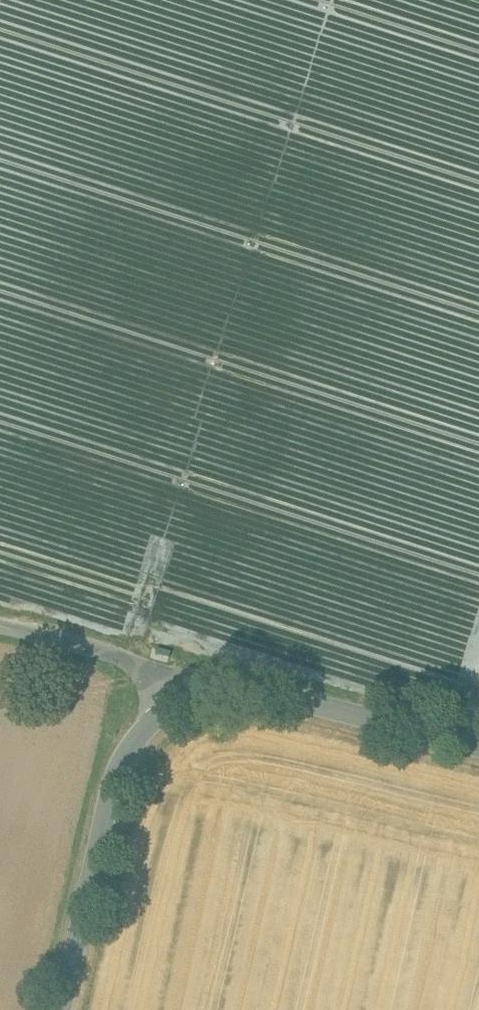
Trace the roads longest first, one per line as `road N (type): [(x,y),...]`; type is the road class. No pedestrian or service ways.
road 1 (tertiary): [(61,1009),(120,756),(137,734),(194,696)]
road 2 (tertiary): [(194,696),(263,690),(478,749)]
road 3 (unclassified): [(194,696),(159,670),(0,627)]

